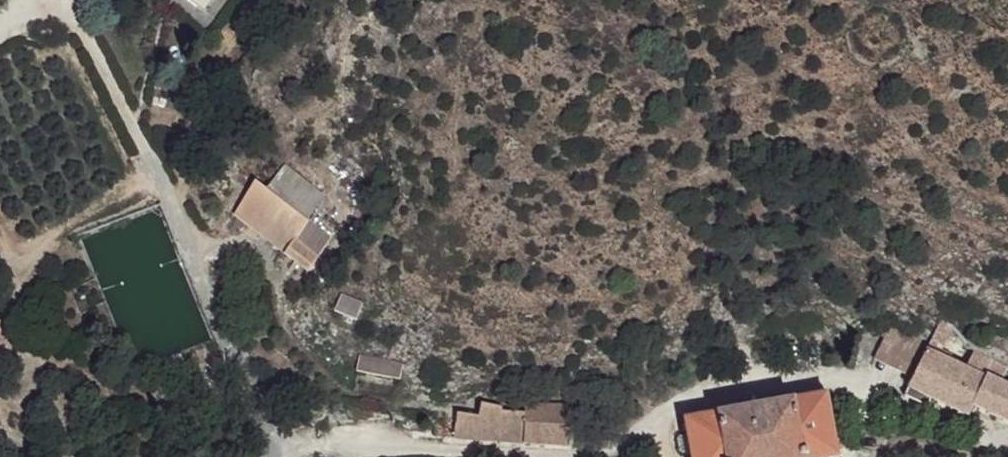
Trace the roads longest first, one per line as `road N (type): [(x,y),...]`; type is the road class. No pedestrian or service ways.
road 1 (unclassified): [(72,9),(282,436),(279,456)]

